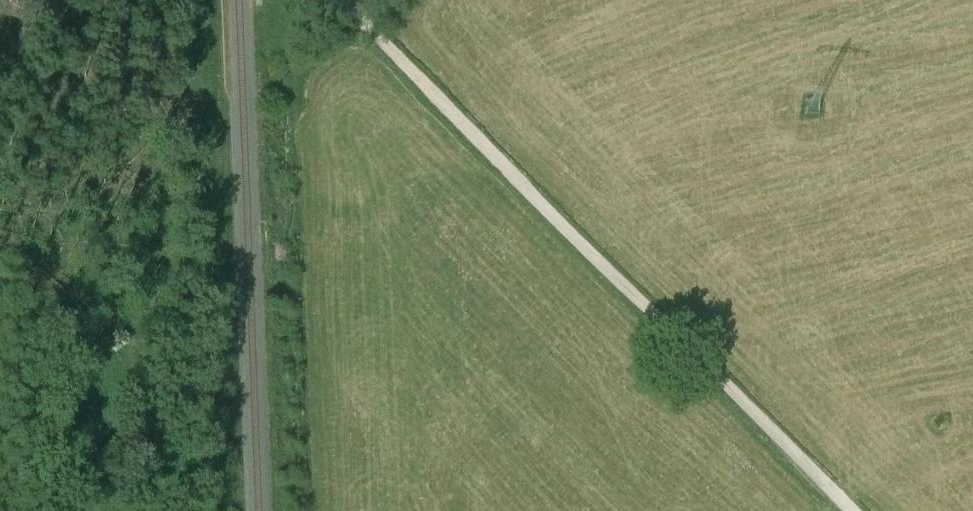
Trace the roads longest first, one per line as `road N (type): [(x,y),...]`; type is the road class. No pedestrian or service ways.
road 1 (track): [(340,0),(851,510)]

